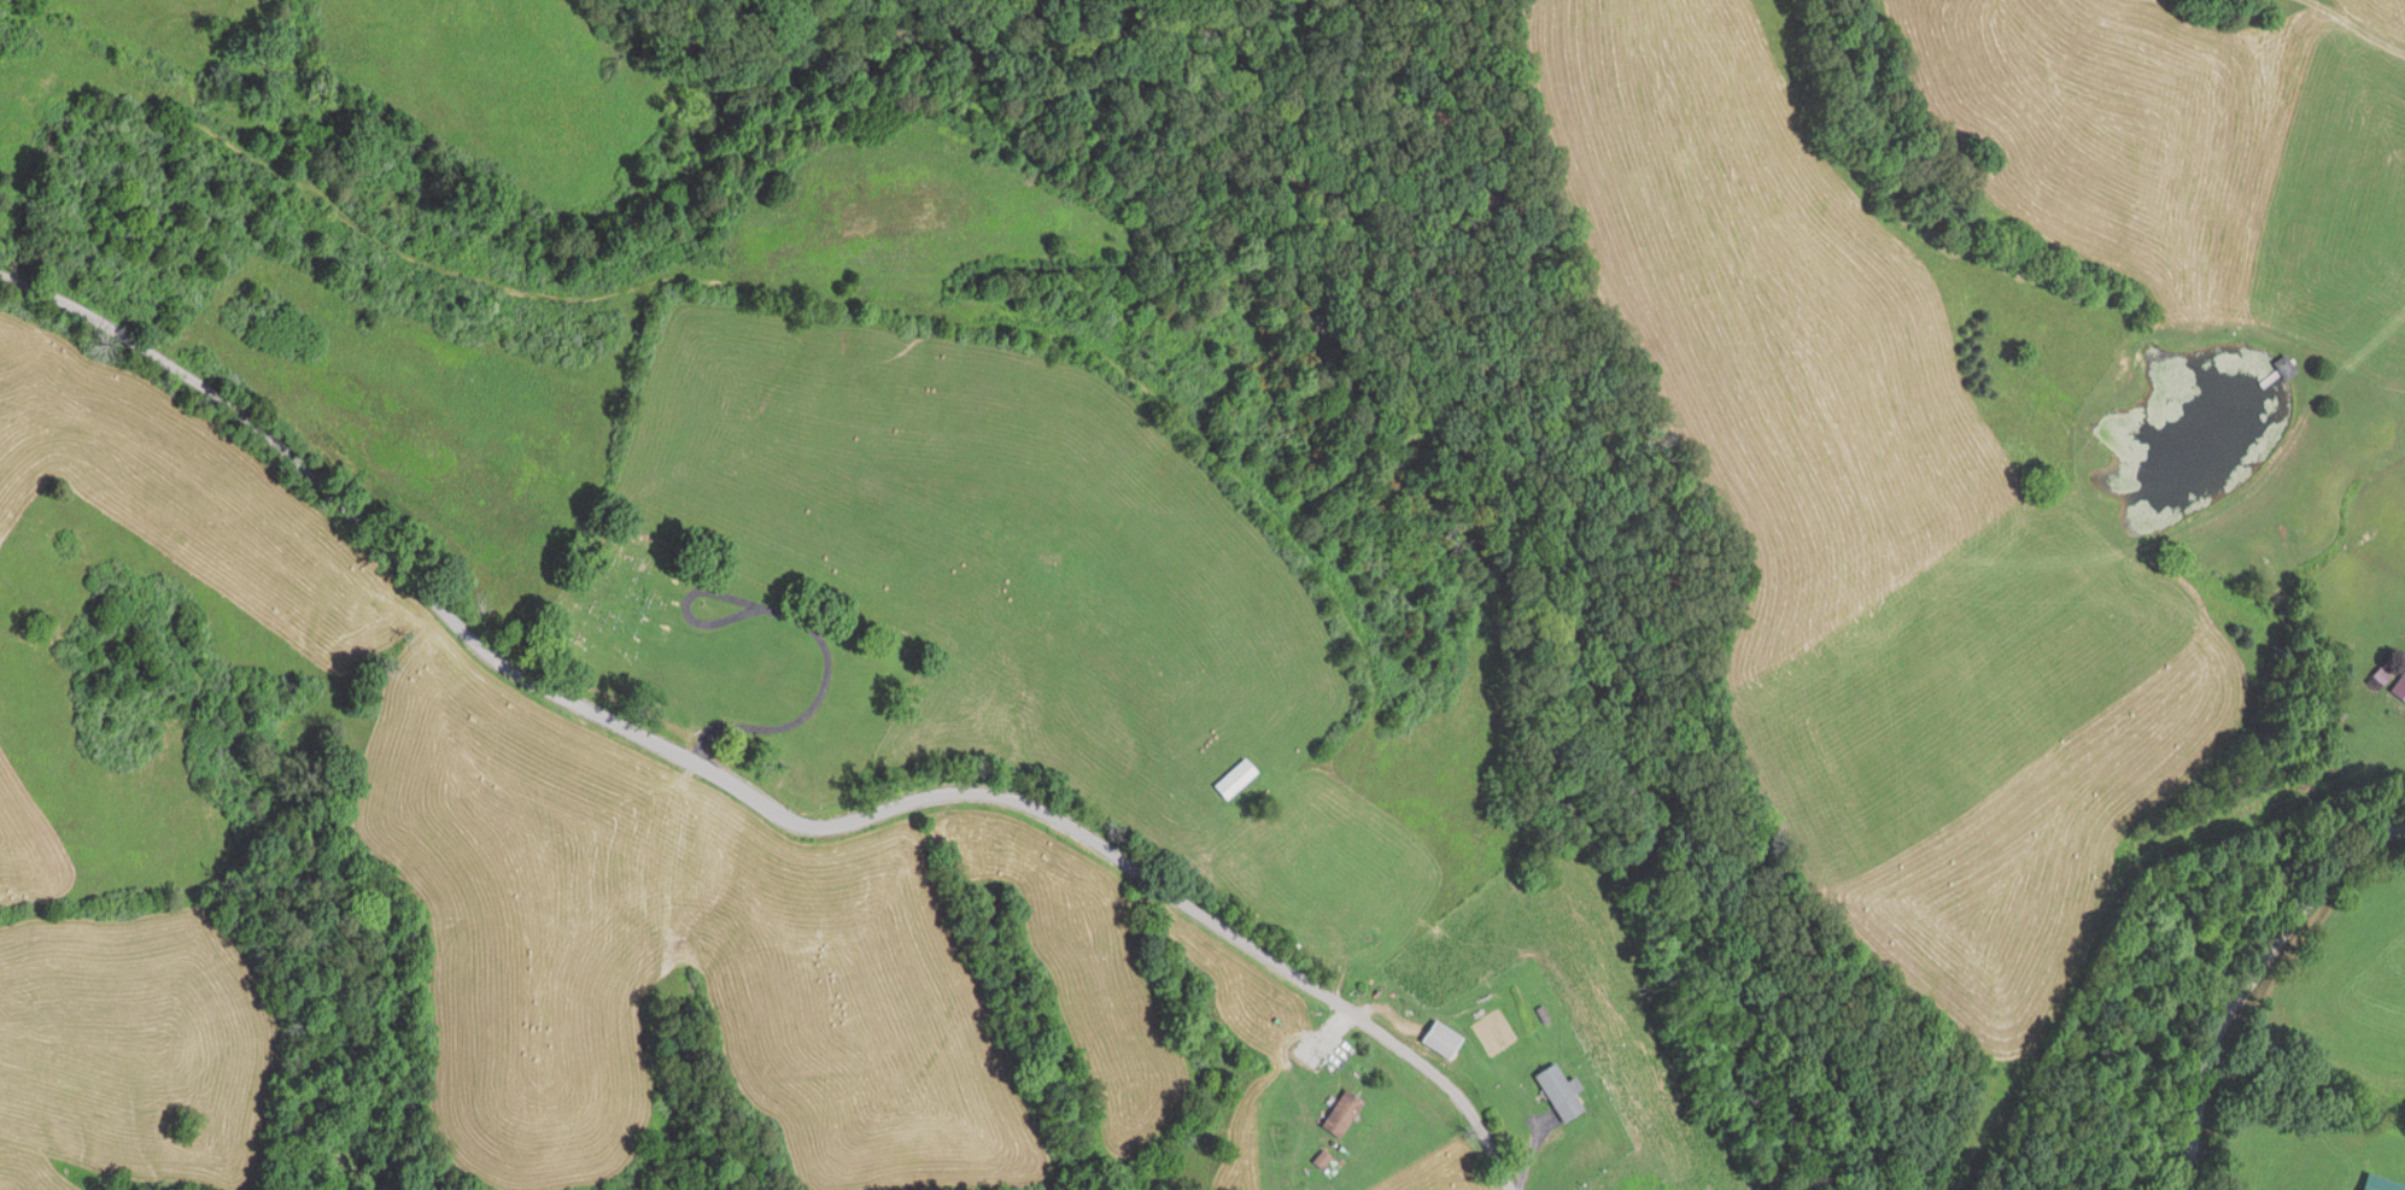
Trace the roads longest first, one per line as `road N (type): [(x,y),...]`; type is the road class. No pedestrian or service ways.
road 1 (residential): [(1508,1189),(1465,1107),(1420,1059),(1053,816),(989,786),(807,825),(779,813),(692,758),(492,657),(186,369),(0,271)]
road 2 (residential): [(2185,1189),(2213,1040),(2252,975),(2339,868),(2404,828)]

